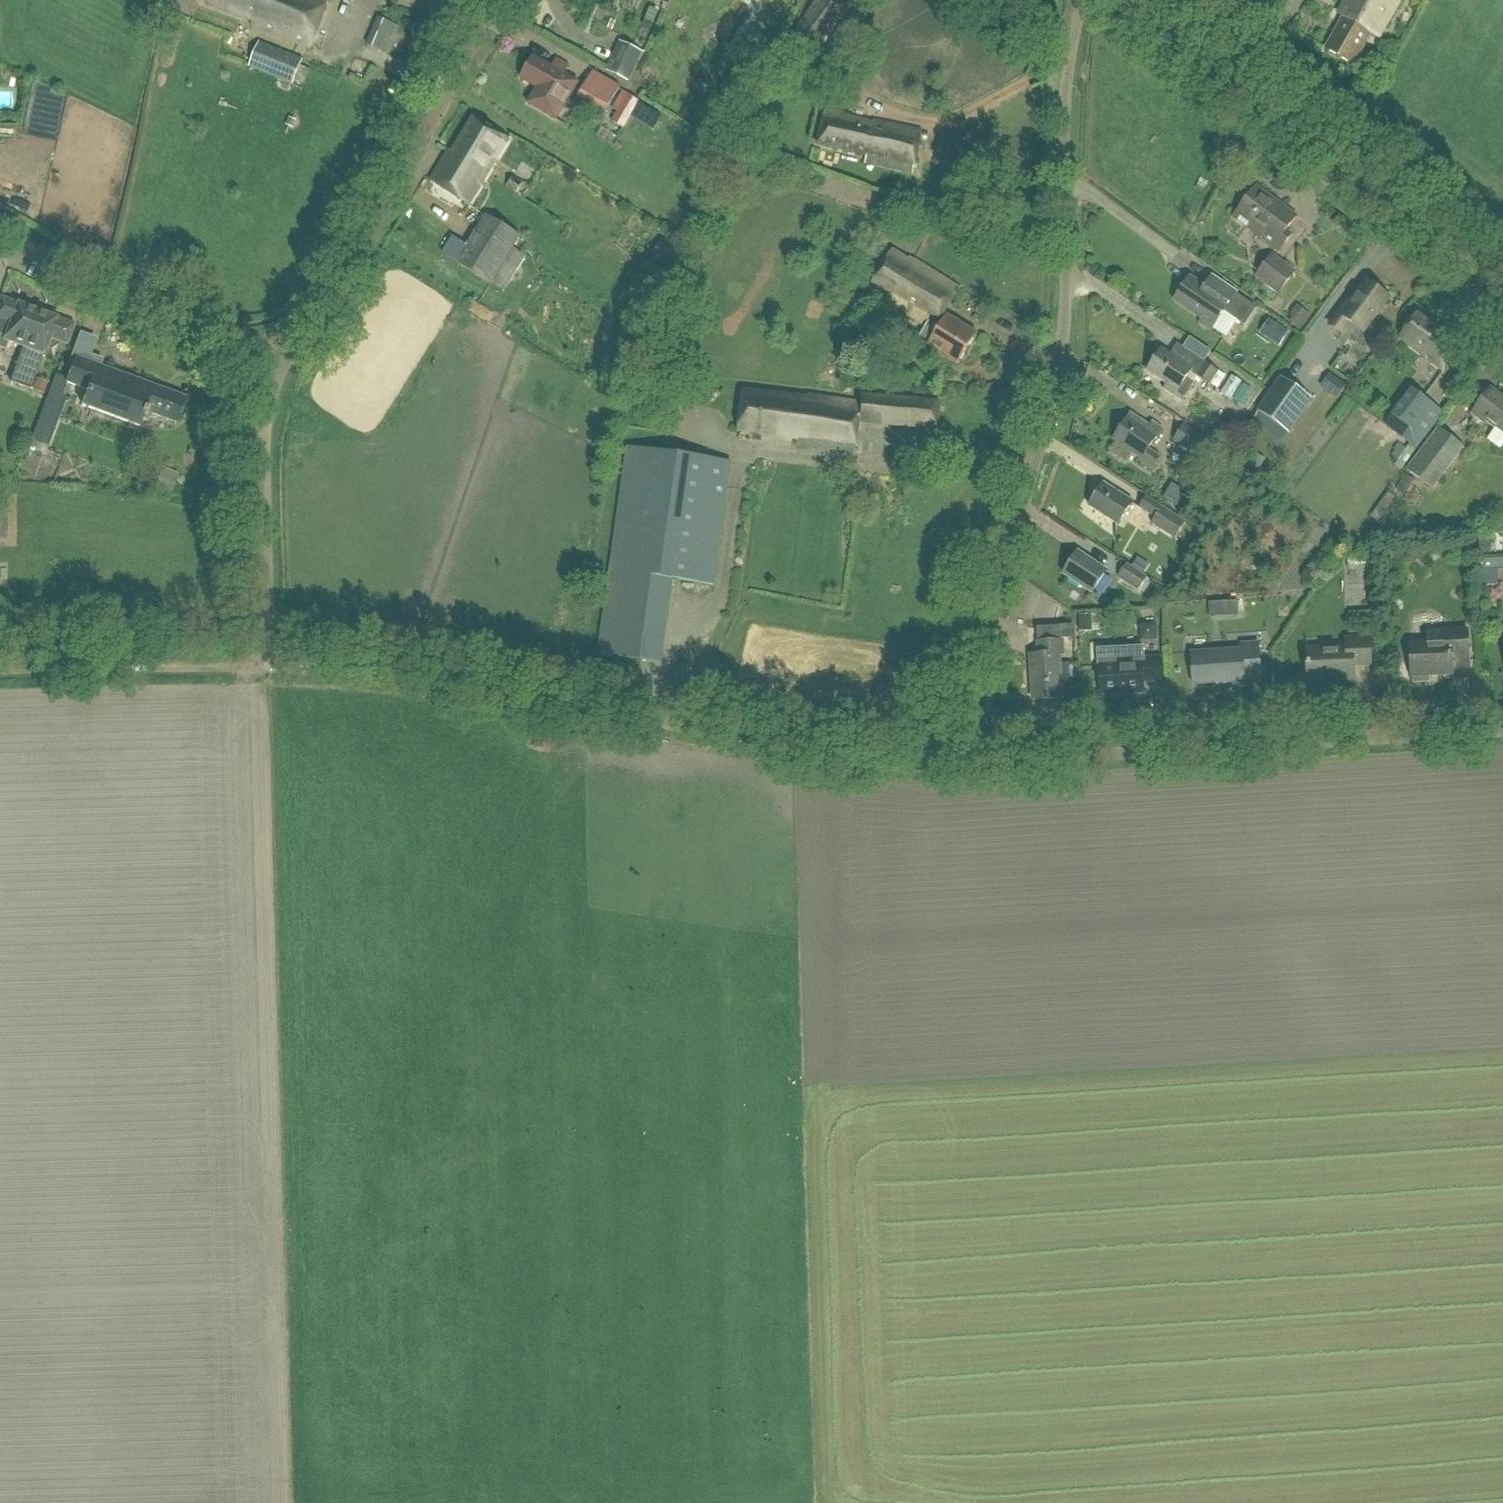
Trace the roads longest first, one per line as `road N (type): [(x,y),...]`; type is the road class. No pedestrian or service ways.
road 1 (unclassified): [(929,765),(1016,527),(1057,372),(1066,256),(1064,107),(1082,0)]
road 2 (unclassified): [(269,666),(389,674),(929,765)]
road 3 (unclassified): [(929,765),(1502,732)]
road 4 (tertiary): [(1502,282),(1130,0)]
road 5 (unclassified): [(304,331),(339,293),(379,227),(499,0)]
road 6 (track): [(269,666),(0,672)]
road 7 (unclassified): [(224,344),(0,227)]
road 8 (unclassified): [(269,666),(264,429)]

